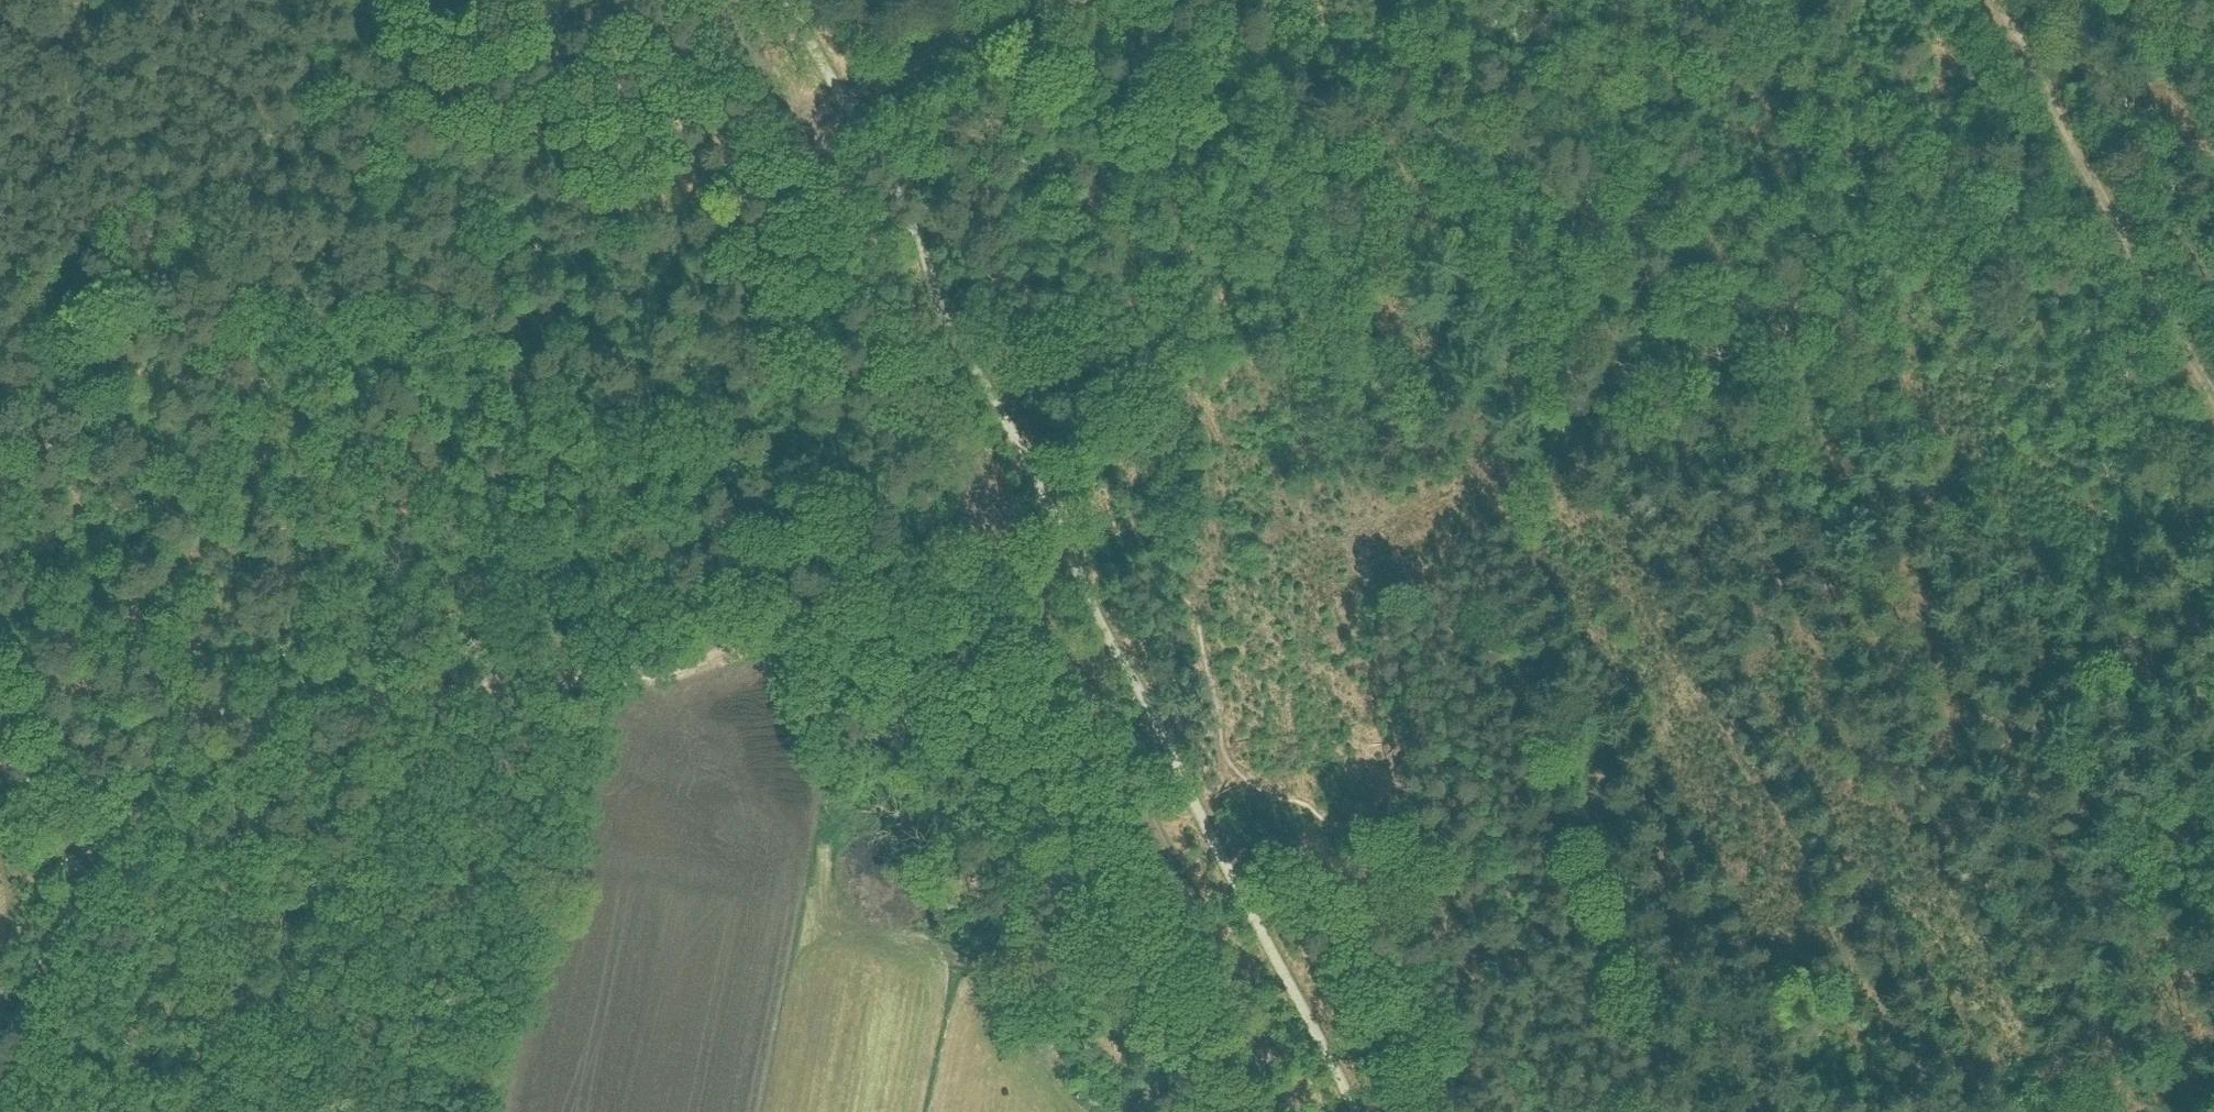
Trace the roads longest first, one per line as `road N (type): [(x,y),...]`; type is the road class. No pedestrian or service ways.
road 1 (tertiary): [(1288,1111),(723,0)]
road 2 (track): [(99,858),(158,747),(195,719),(668,671),(829,613),(995,536)]
road 3 (track): [(2045,83),(2213,393)]
road 4 (track): [(1066,0),(852,119)]
road 5 (track): [(0,1057),(99,858)]
road 6 (track): [(0,777),(99,858)]

